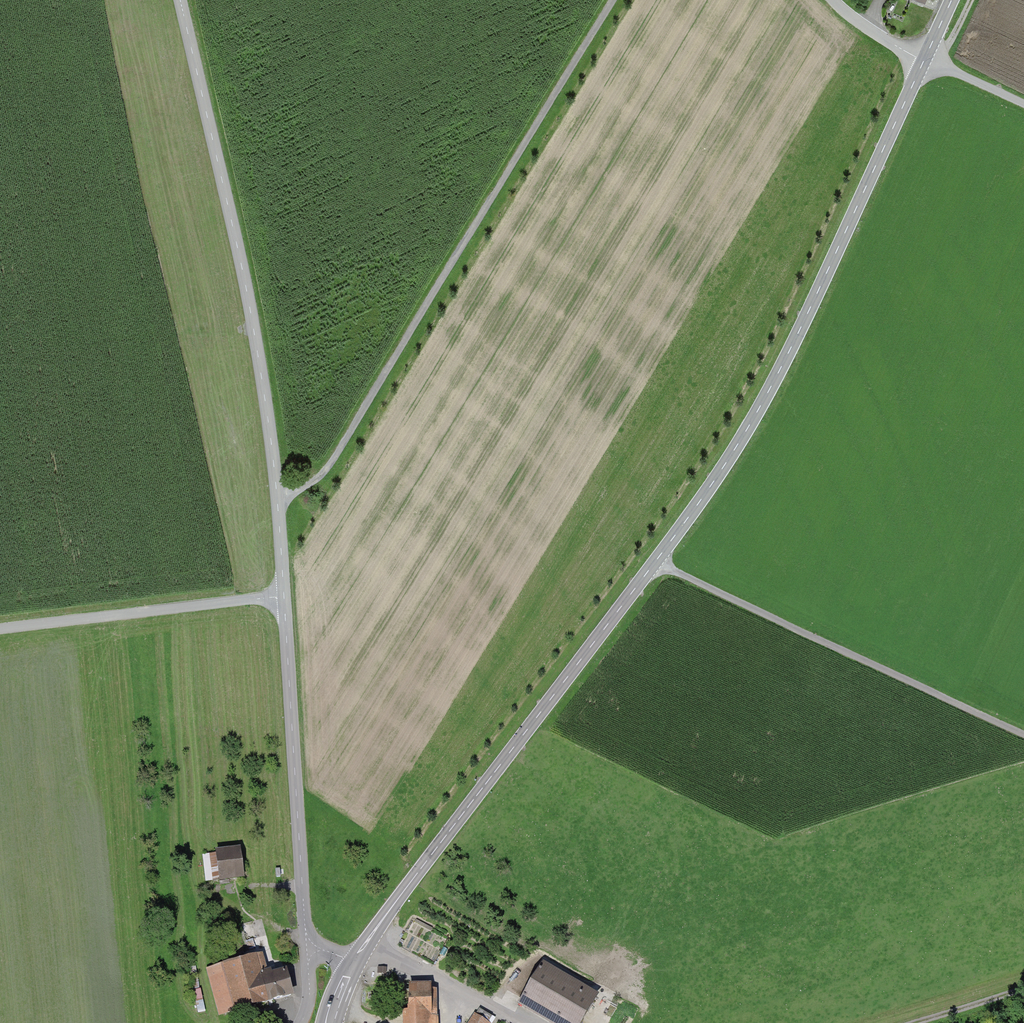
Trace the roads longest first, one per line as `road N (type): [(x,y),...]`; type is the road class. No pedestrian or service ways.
road 1 (primary): [(924,61),(794,341),(717,476),(354,963)]
road 2 (tertiary): [(284,596),(265,400),(180,0)]
road 3 (track): [(612,0),(339,450),(321,475),(277,494)]
road 4 (track): [(655,562),(1023,734)]
road 5 (tertiary): [(311,948),(284,596)]
road 6 (unclassified): [(0,629),(284,596)]
road 7 (track): [(511,1022),(367,942)]
road 8 (track): [(1023,984),(903,1022)]

